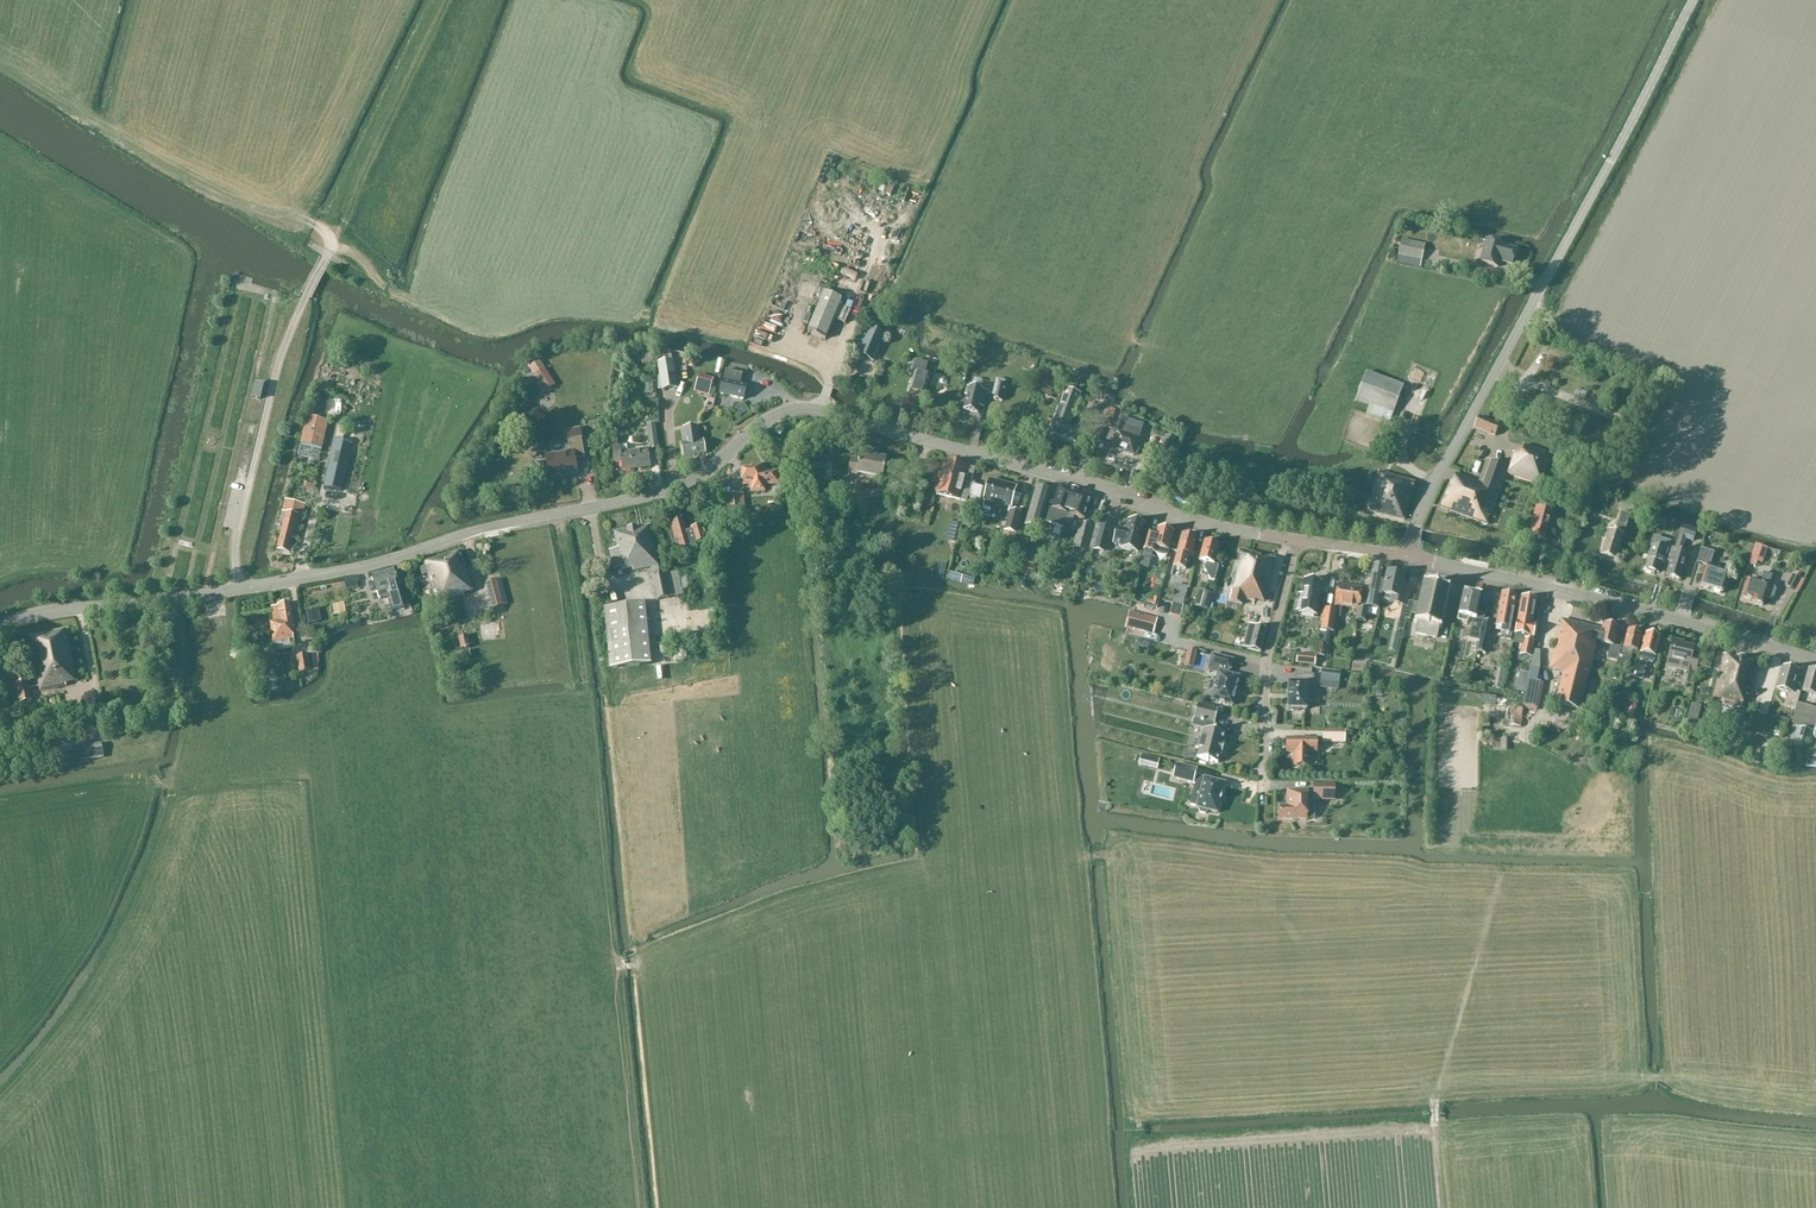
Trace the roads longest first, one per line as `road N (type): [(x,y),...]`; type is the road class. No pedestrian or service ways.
road 1 (tertiary): [(0,625),(352,569),(482,530),(662,492),(706,472),(758,426),(802,409),(1180,517),(1295,540)]
road 2 (tertiary): [(1410,556),(1432,483),(1693,0)]
road 3 (tertiary): [(1815,664),(1410,556)]
road 4 (track): [(1500,874),(1433,1098),(1443,1207)]
road 5 (residential): [(1295,540),(1266,662),(1263,791)]

